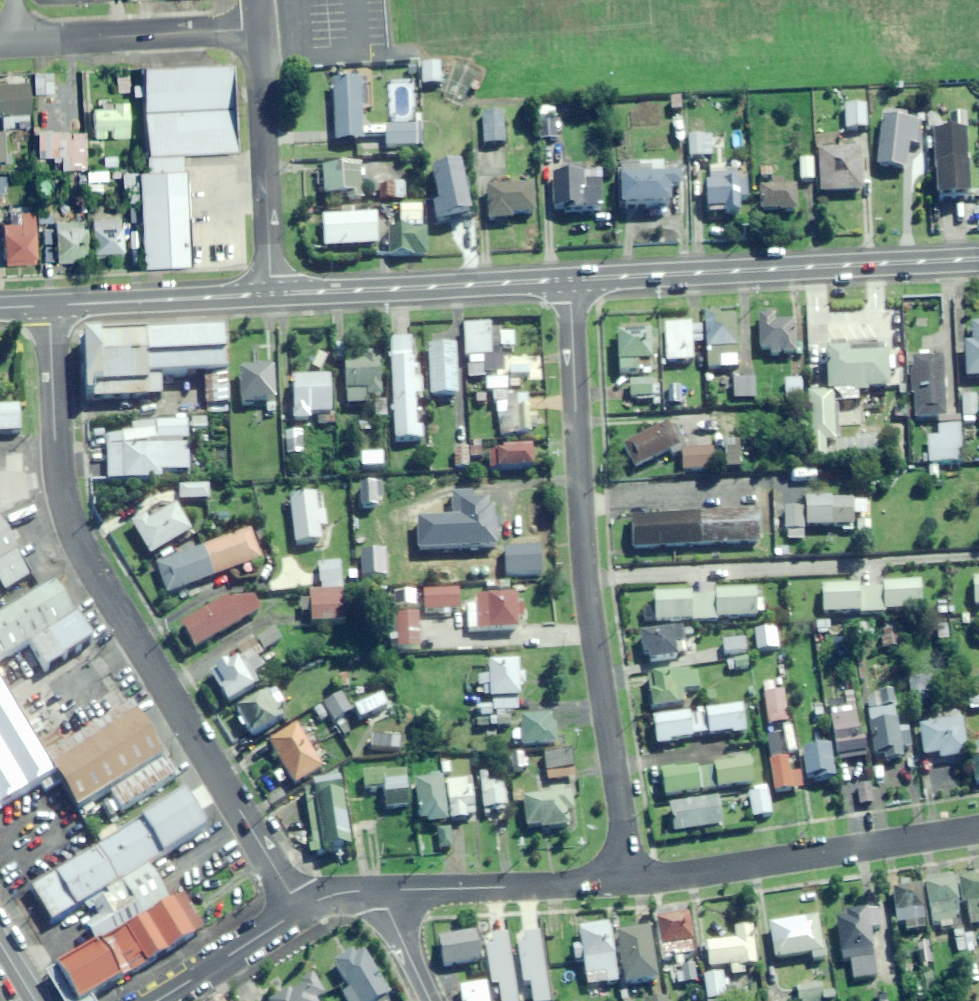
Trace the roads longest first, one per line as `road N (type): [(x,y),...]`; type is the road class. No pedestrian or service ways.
road 1 (residential): [(48,307),(55,471),(66,515),(302,909)]
road 2 (residential): [(567,280),(587,603),(630,883)]
road 3 (secondary): [(978,258),(567,280)]
road 4 (residential): [(978,828),(630,883)]
road 5 (secondary): [(567,280),(271,294)]
road 6 (residential): [(271,294),(260,28)]
road 7 (residential): [(0,42),(260,28)]
road 8 (residential): [(630,883),(386,891)]
road 9 (secondary): [(271,294),(48,307)]
road 10 (tertiary): [(302,909),(145,1000)]

